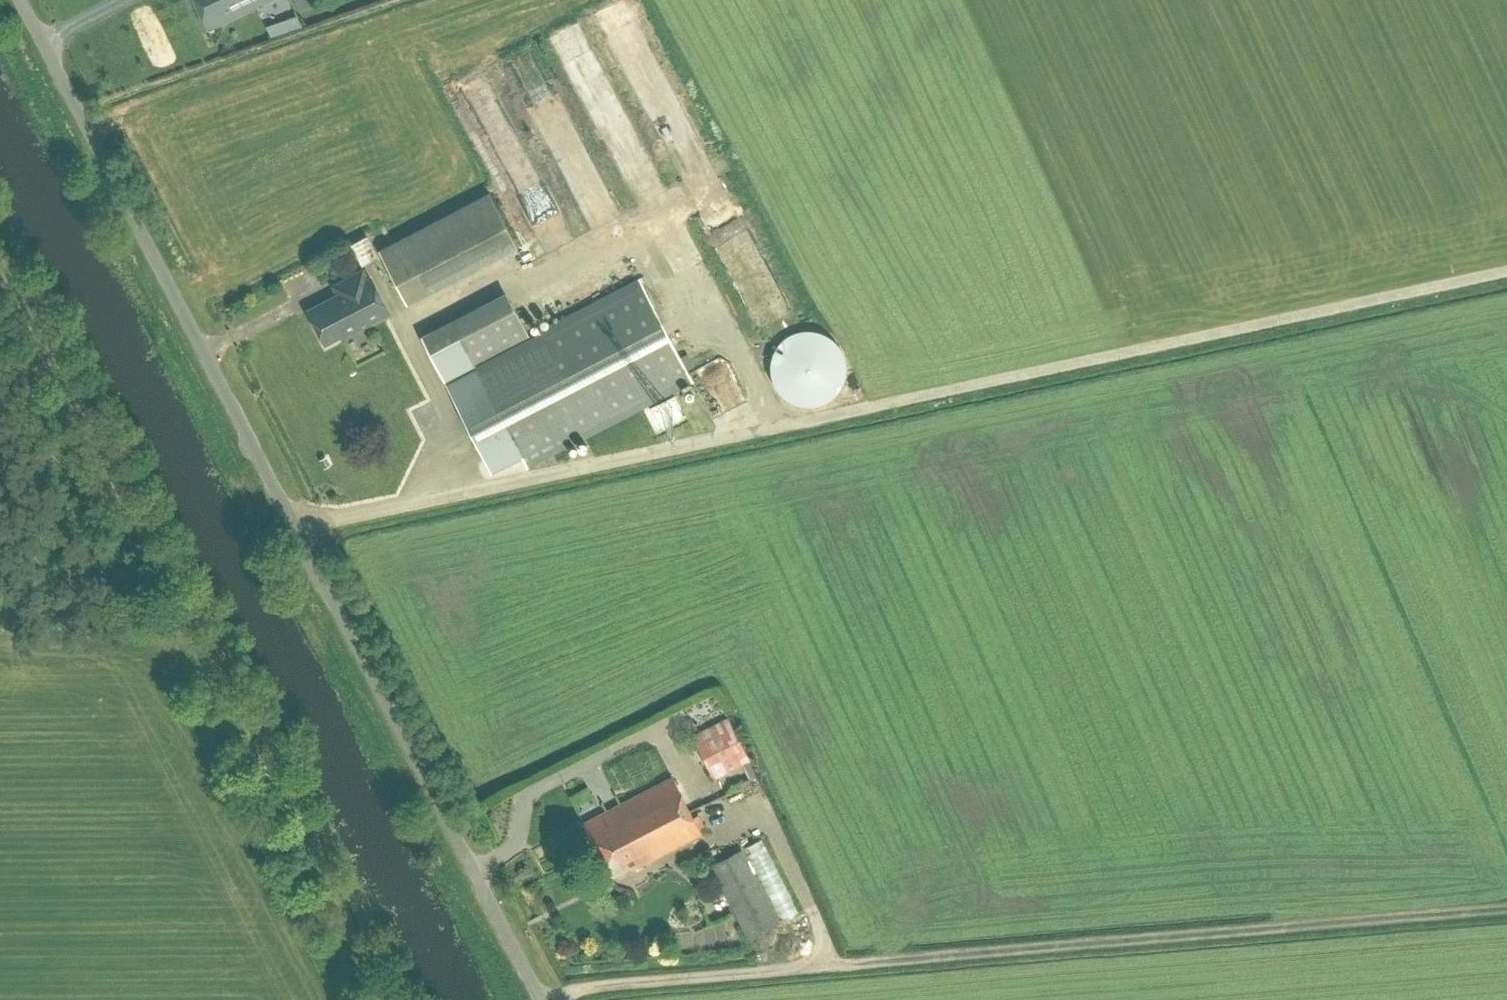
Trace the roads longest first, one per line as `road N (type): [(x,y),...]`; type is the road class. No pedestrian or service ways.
road 1 (track): [(293,527),(1506,271)]
road 2 (unclassified): [(543,999),(18,0)]
road 3 (track): [(545,999),(614,984),(1506,908)]
road 4 (track): [(0,264),(383,999)]

